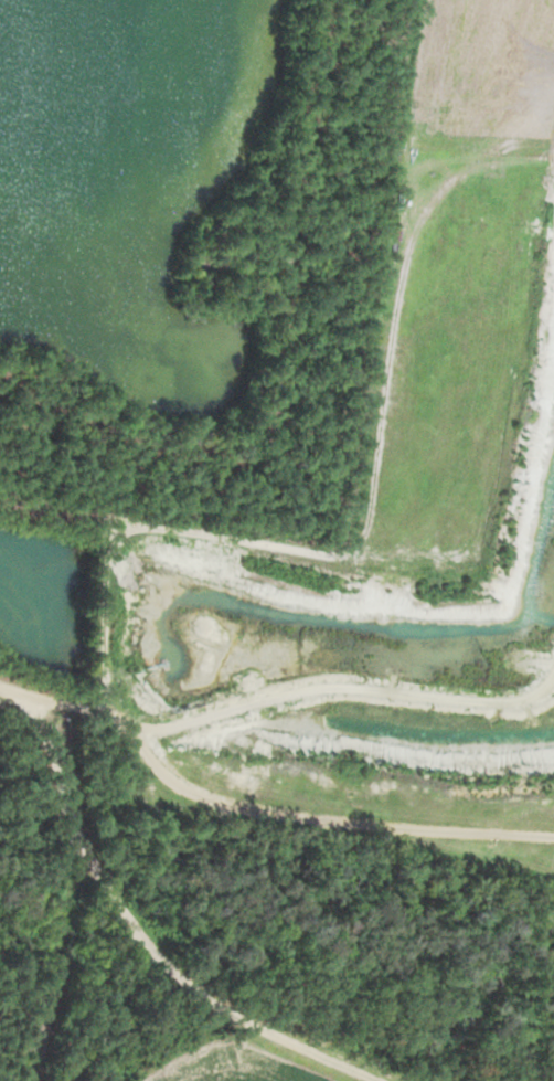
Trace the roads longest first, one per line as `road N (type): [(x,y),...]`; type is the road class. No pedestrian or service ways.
road 1 (track): [(103,710),(119,528),(143,512),(349,550),(371,510),(411,209),(553,230)]
road 2 (track): [(33,699),(103,710),(158,765),(244,808),(553,828)]
road 3 (track): [(126,733),(347,683),(504,696),(553,684)]
road 4 (track): [(136,928),(202,987),(398,1080)]
road 5 (track): [(411,209),(486,157),(553,160)]

